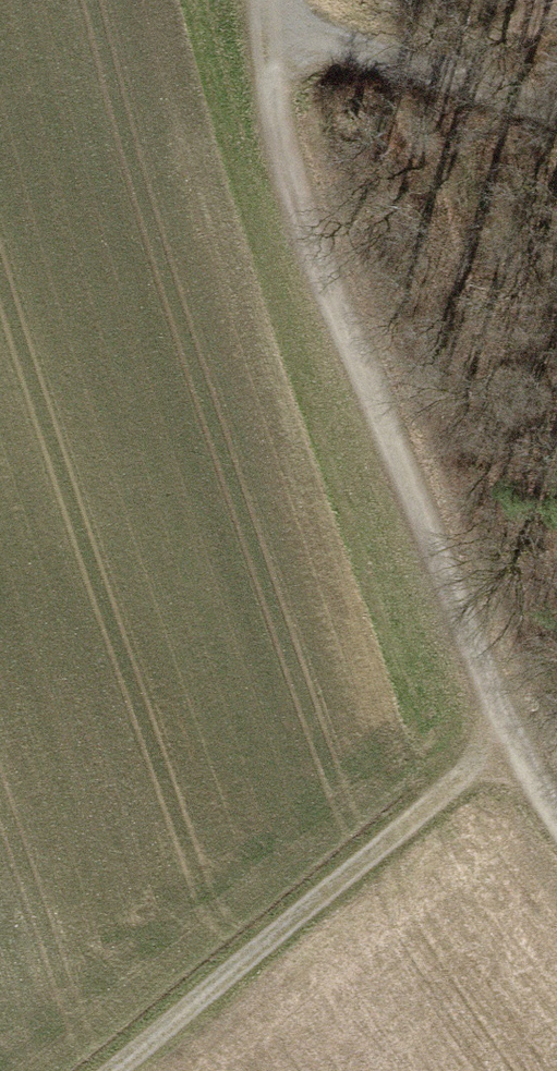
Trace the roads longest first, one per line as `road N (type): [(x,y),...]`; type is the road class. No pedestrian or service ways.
road 1 (track): [(508,739),(263,39),(265,0)]
road 2 (track): [(113,1070),(508,739)]
road 3 (track): [(263,39),(519,84),(556,102)]

